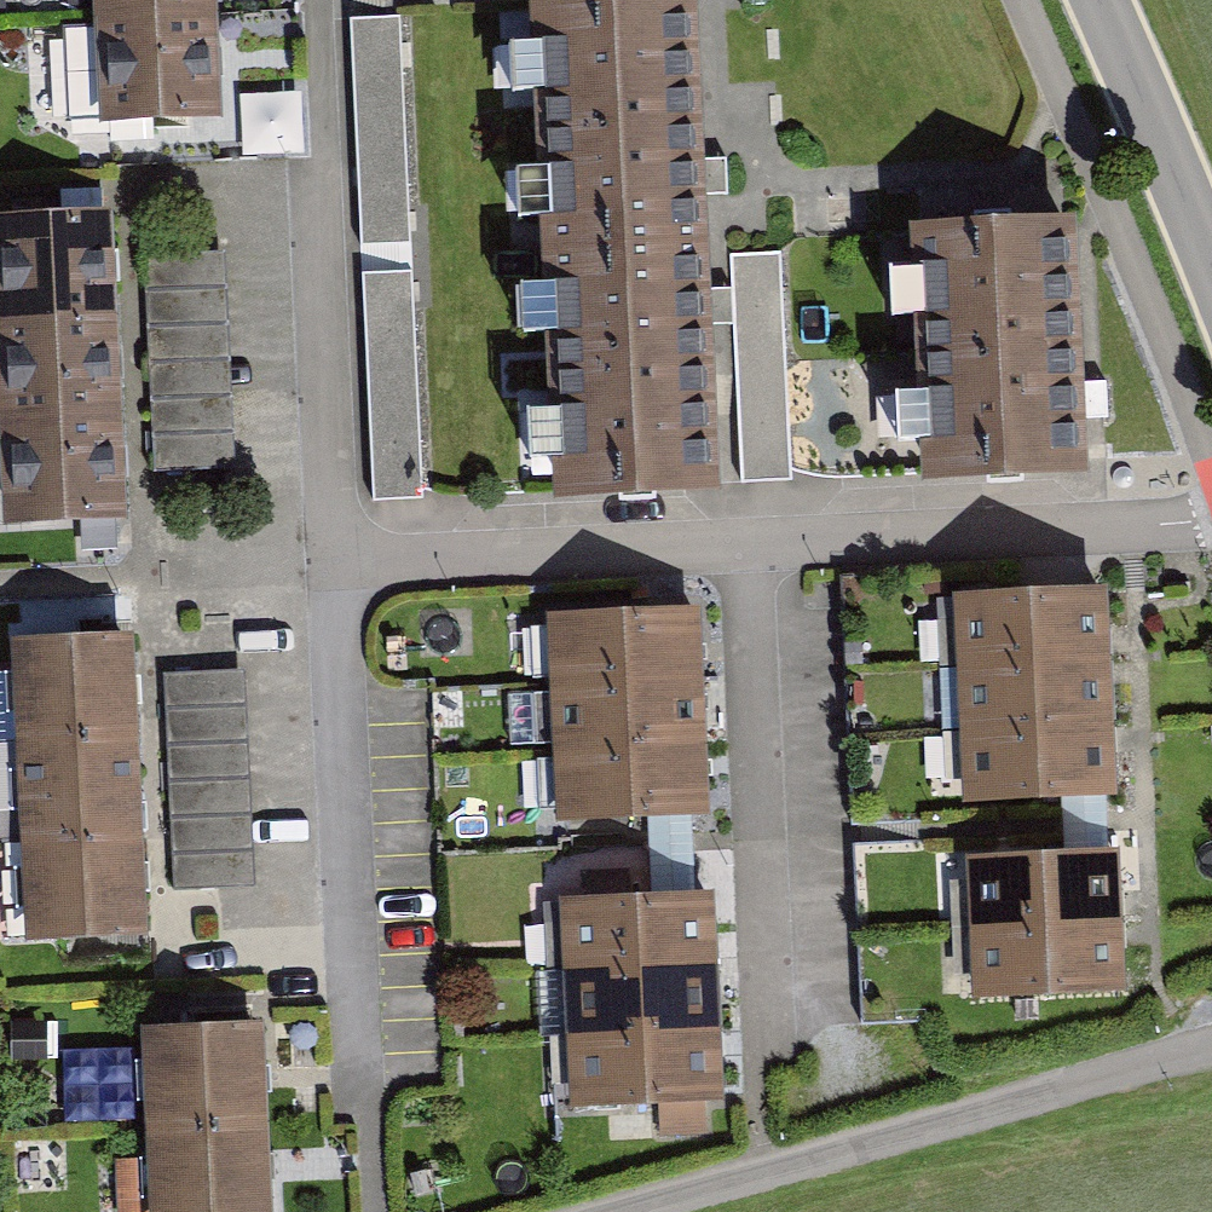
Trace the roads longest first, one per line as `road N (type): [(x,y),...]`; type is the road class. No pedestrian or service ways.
road 1 (residential): [(622,1211),(1211,1050)]
road 2 (residential): [(336,559),(359,1099)]
road 3 (residential): [(747,544),(768,1037)]
road 4 (residential): [(1211,520),(747,544)]
road 5 (residential): [(747,544),(336,559)]
road 6 (residential): [(336,559),(326,158)]
road 7 (tertiary): [(1211,273),(1099,0)]

